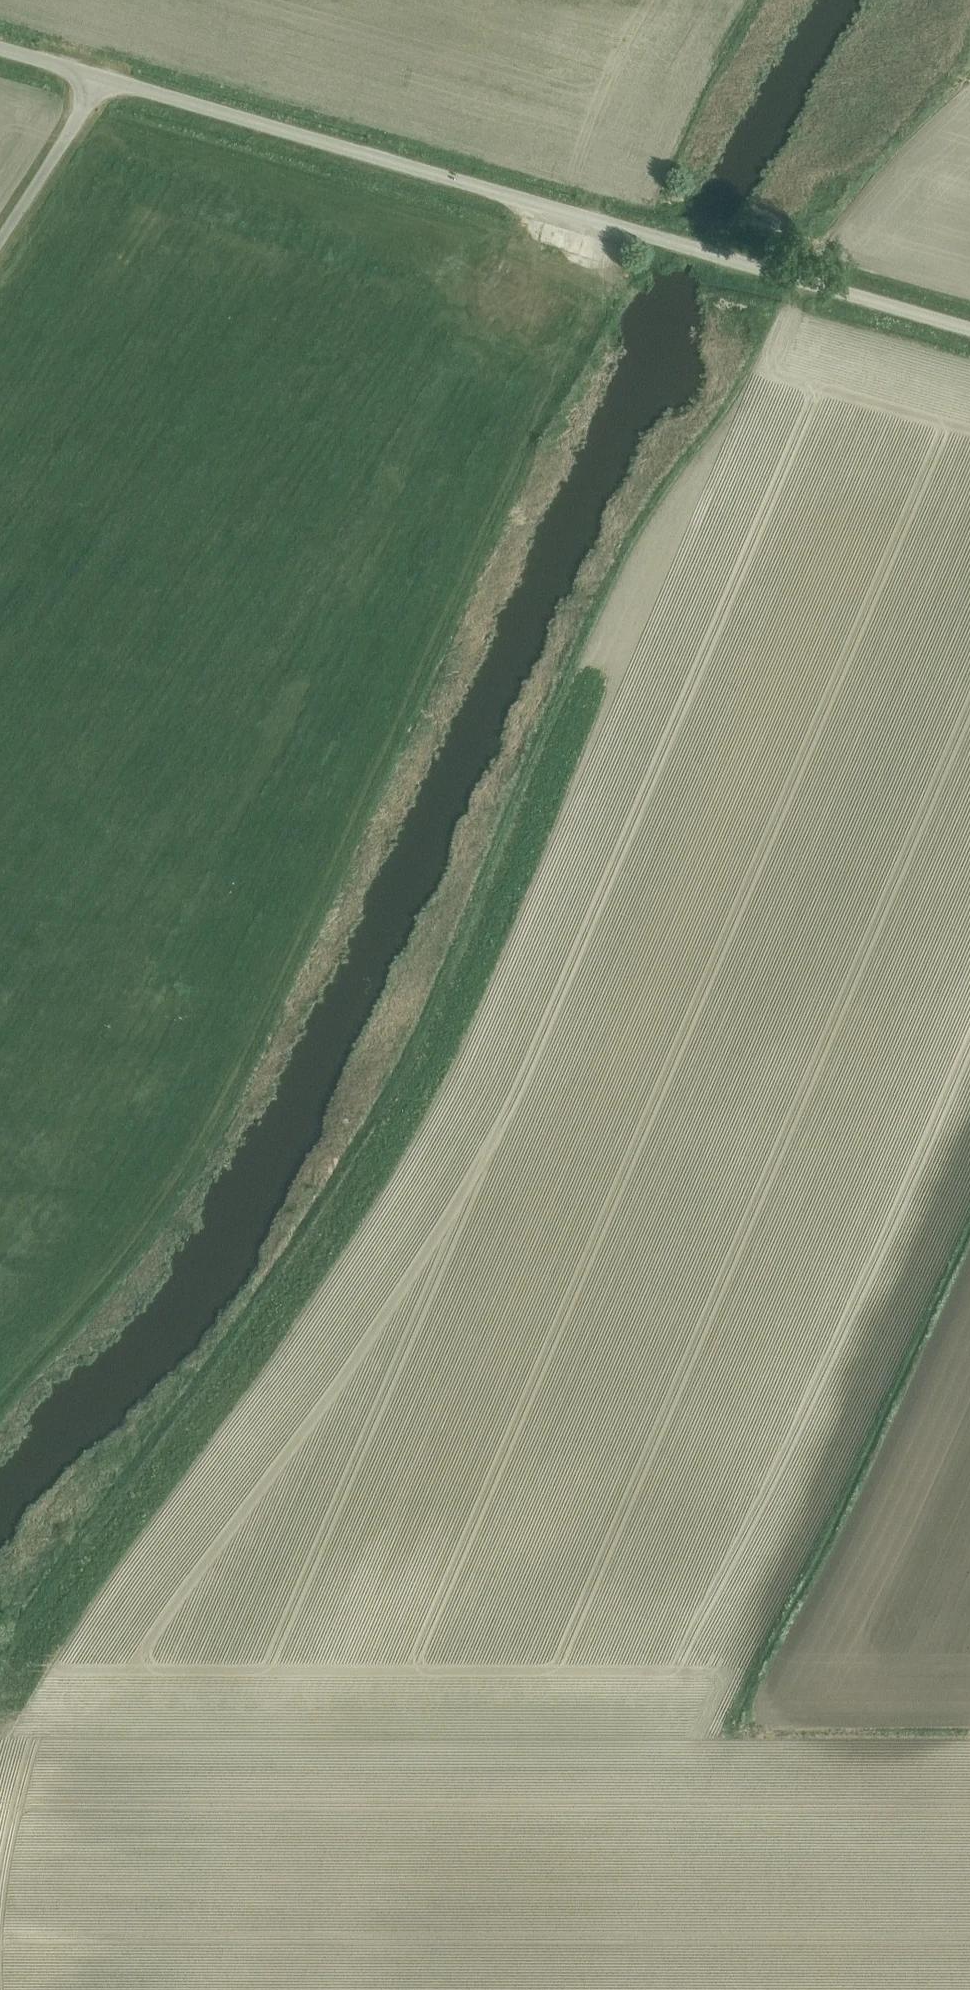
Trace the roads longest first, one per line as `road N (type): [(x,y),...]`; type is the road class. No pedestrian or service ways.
road 1 (unclassified): [(969,329),(0,48)]

